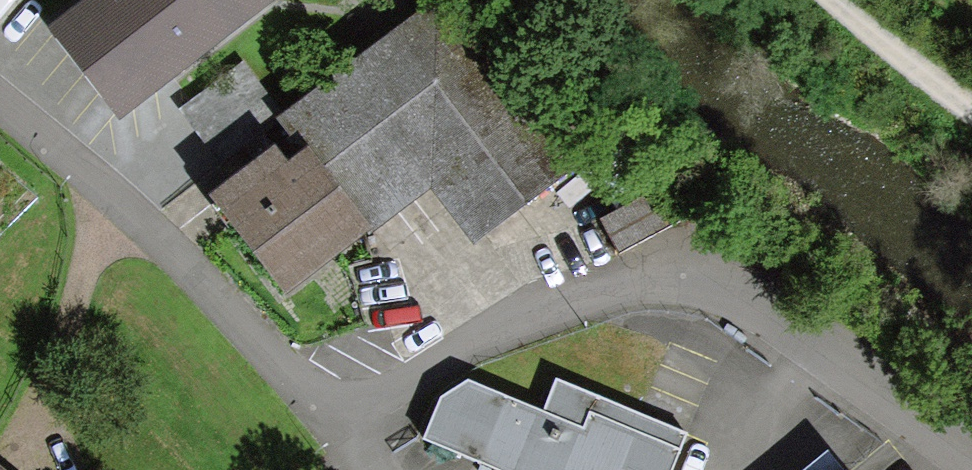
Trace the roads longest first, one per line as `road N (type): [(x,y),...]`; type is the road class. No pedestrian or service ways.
road 1 (residential): [(967,469),(700,269),(628,279),(503,328),(362,411),(315,396),(0,103)]
road 2 (track): [(971,90),(858,0)]

